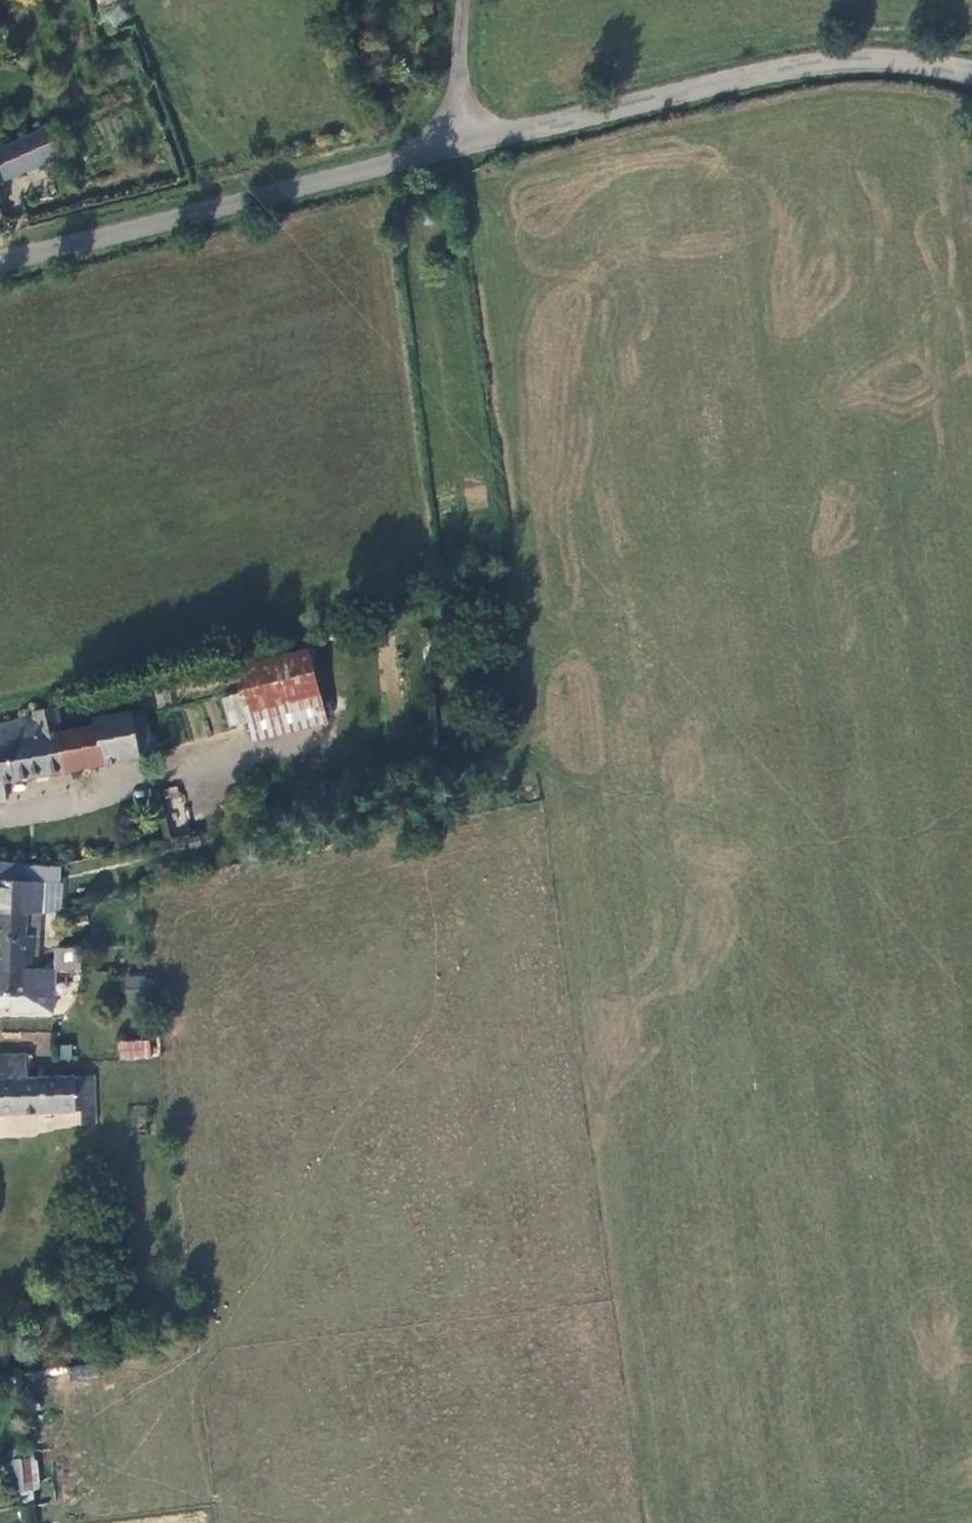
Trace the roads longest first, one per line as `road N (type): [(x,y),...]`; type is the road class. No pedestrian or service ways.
road 1 (unclassified): [(0,264),(459,142),(834,62),(971,71)]

